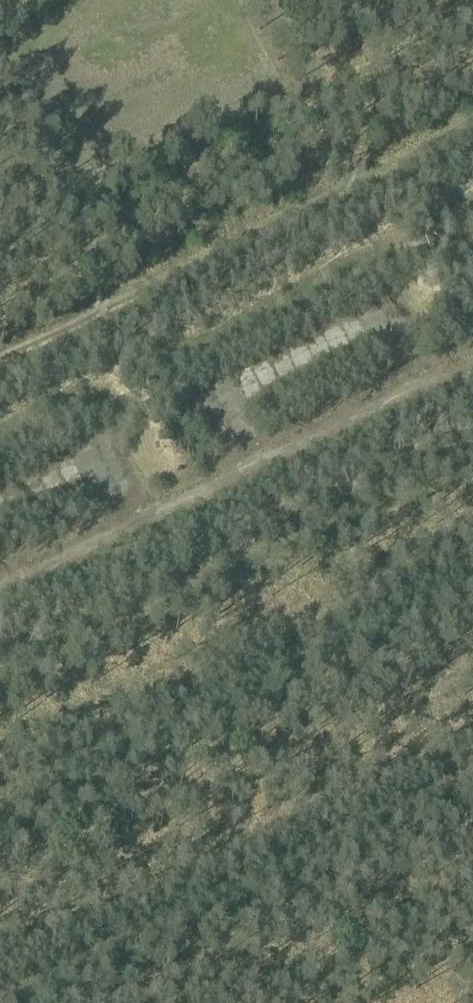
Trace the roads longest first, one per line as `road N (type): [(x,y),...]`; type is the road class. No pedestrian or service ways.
road 1 (track): [(0,359),(334,202),(297,95)]

